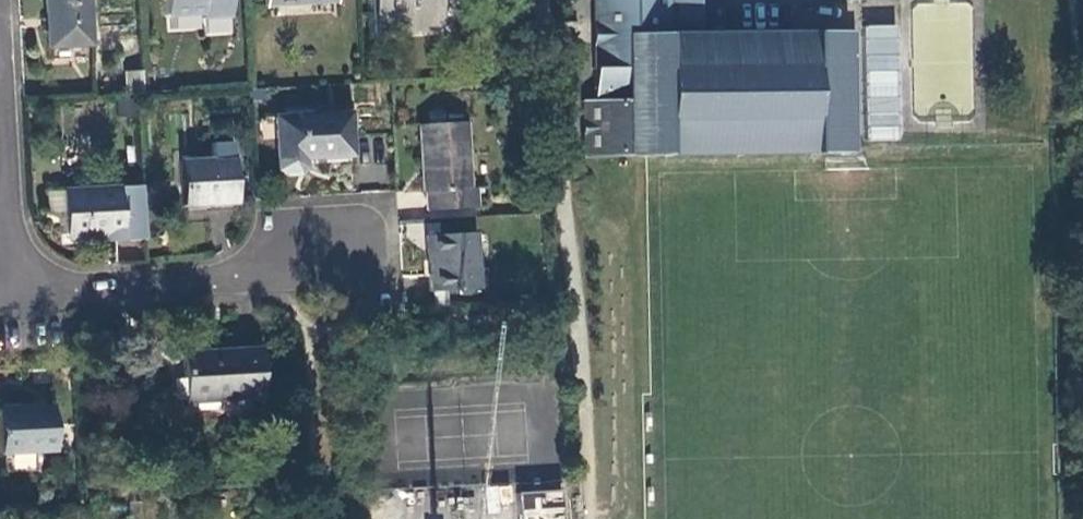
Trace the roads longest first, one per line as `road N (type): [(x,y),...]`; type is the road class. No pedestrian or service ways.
road 1 (residential): [(0,241),(10,276),(67,295),(265,276),(333,255)]

